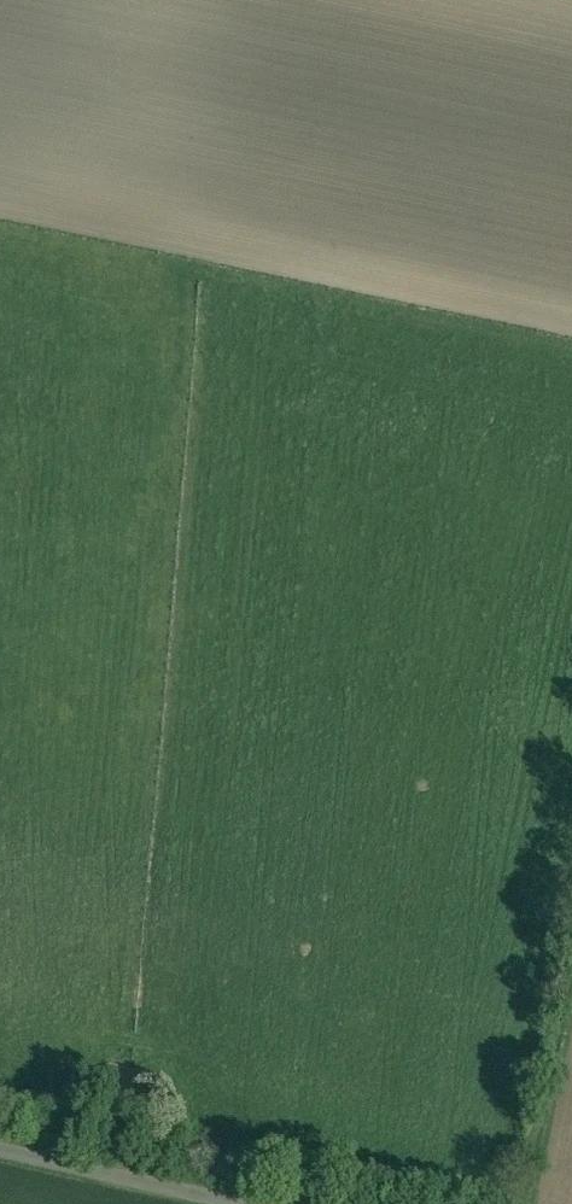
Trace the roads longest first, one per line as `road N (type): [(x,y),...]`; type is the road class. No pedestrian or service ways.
road 1 (unclassified): [(208,1203),(0,1158)]

